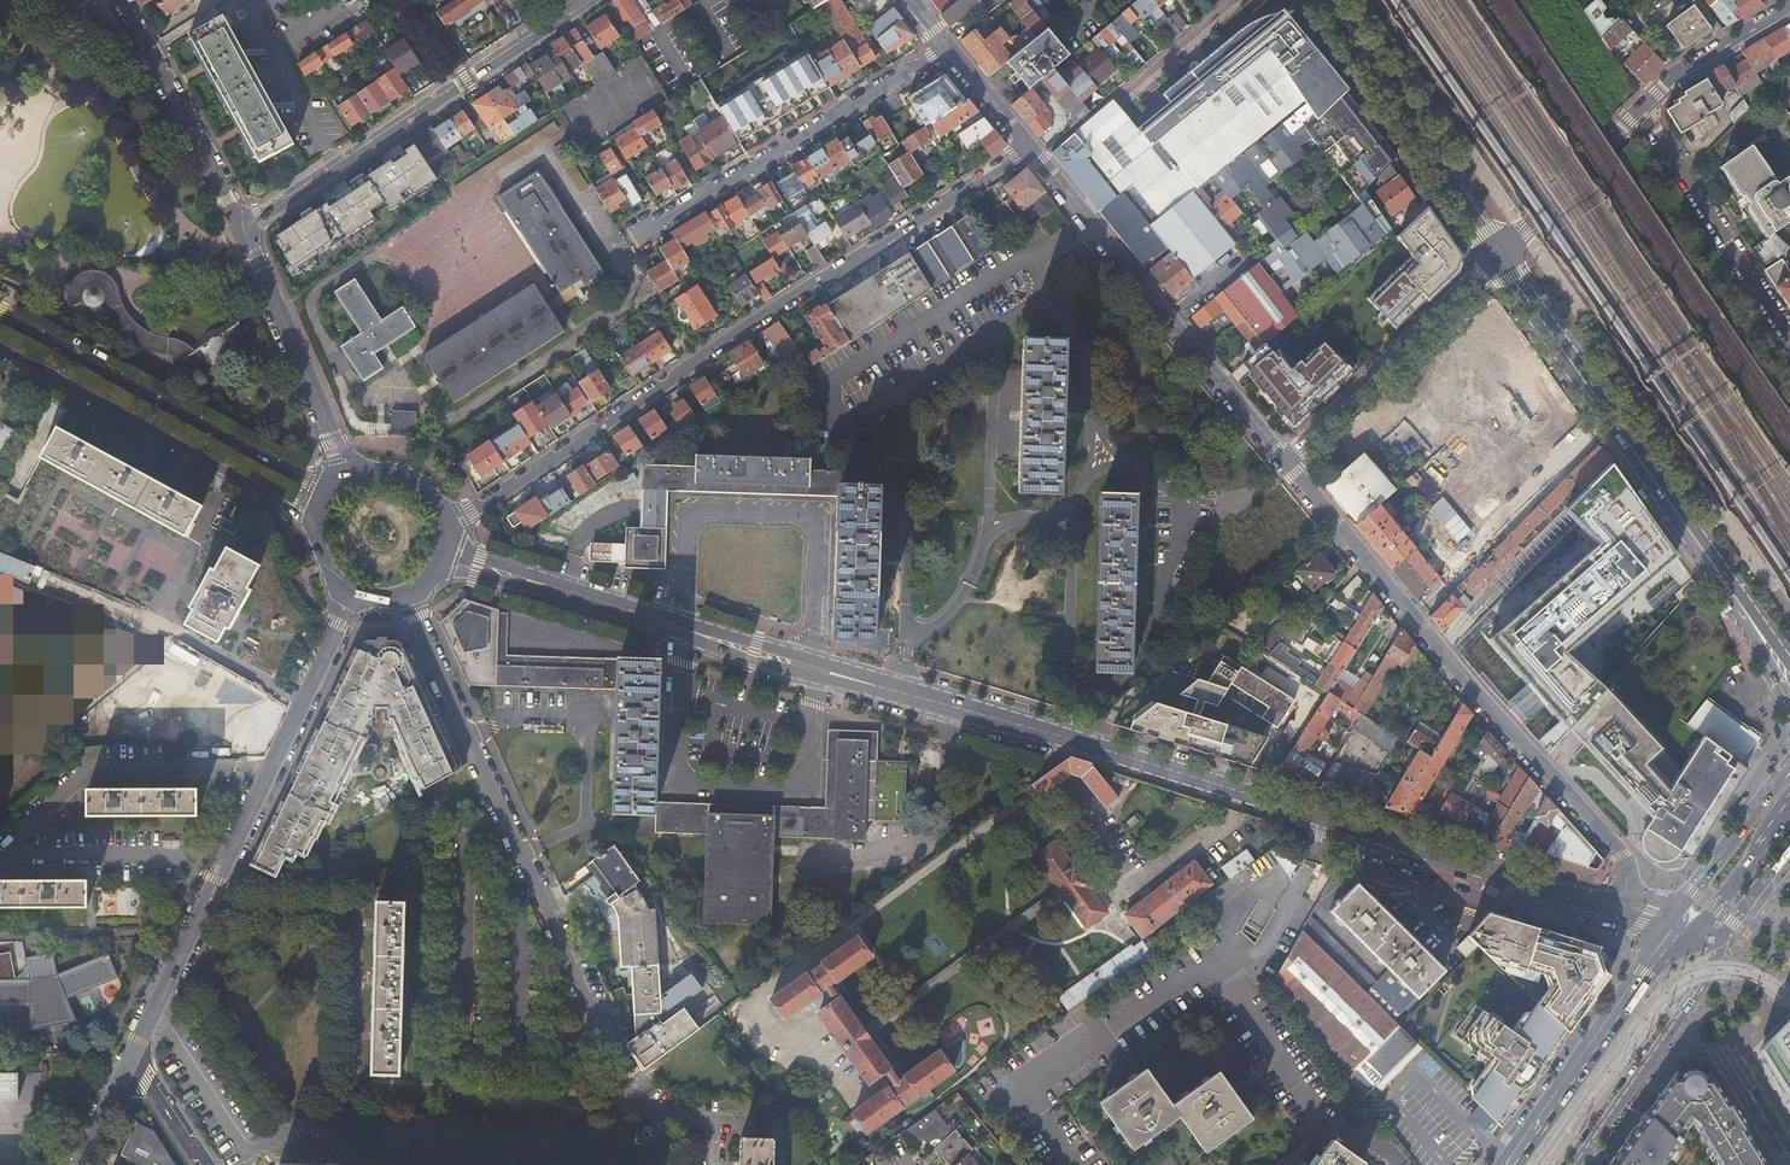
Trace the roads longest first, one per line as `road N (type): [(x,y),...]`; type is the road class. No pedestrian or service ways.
road 1 (residential): [(1027,148),(449,530)]
road 2 (residential): [(1620,911),(1628,875),(1622,856),(1286,466)]
road 3 (secondary): [(1495,262),(1789,683)]
road 4 (residential): [(618,1060),(411,599)]
road 5 (residential): [(1072,1164),(1025,1099),(1213,966),(1306,883),(1322,820)]
road 6 (residential): [(1129,466),(1172,489),(1187,514),(1150,644),(1129,683),(1086,685),(1072,667),(1071,540)]
road 7 (secondary): [(896,690),(1322,820)]
road 8 (tertiary): [(244,230),(587,0)]
road 9 (residential): [(1286,466),(1027,148)]
road 10 (secondary): [(330,495),(0,314)]
road 11 (residential): [(945,48),(632,240)]
road 12 (secondary): [(547,586),(896,690)]
road 13 (secondary): [(0,352),(315,529)]
road 14 (tertiary): [(271,770),(135,1057)]
road 15 (secondary): [(1318,0),(1495,262)]
road 16 (secondary): [(1322,820),(1620,911)]
road 17 (residential): [(271,770),(90,773),(0,854)]
road 18 (residential): [(1576,1164),(1713,965),(1717,948),(1681,932)]
road 19 (residential): [(1286,466),(1495,262)]
road 20 (primary): [(1681,932),(1643,974),(1508,1164)]
road 21 (tertiary): [(244,230),(350,479)]
road 22 (residential): [(1644,106),(1789,330)]
road 23 (residential): [(120,0),(244,230)]
road 24 (residential): [(910,638),(910,381)]
road 25 (residential): [(1495,262),(1644,106)]
road 26 (primary): [(1789,766),(1683,903),(1681,932)]
road 27 (residential): [(910,638),(936,627),(962,599),(989,537),(1017,522),(1050,523)]
road 28 (tertiary): [(352,599),(271,770)]
road 29 (residential): [(1094,413),(1080,337),(1039,297),(1039,251)]
road 30 (residential): [(1789,8),(1676,75),(1644,106)]
road 31 (residential): [(618,1060),(643,1106),(718,1124),(717,1164)]
road 32 (primary): [(1681,932),(1701,925),(1789,813)]
road 33 (residential): [(1114,95),(1225,0)]
road 34 (residential): [(1027,148),(945,48)]
road 35 (secondary): [(449,530),(438,503),(415,480),(383,471),(350,479)]
road 36 (residential): [(206,1164),(135,1057)]
road 37 (tertiary): [(135,1057),(82,1164)]

